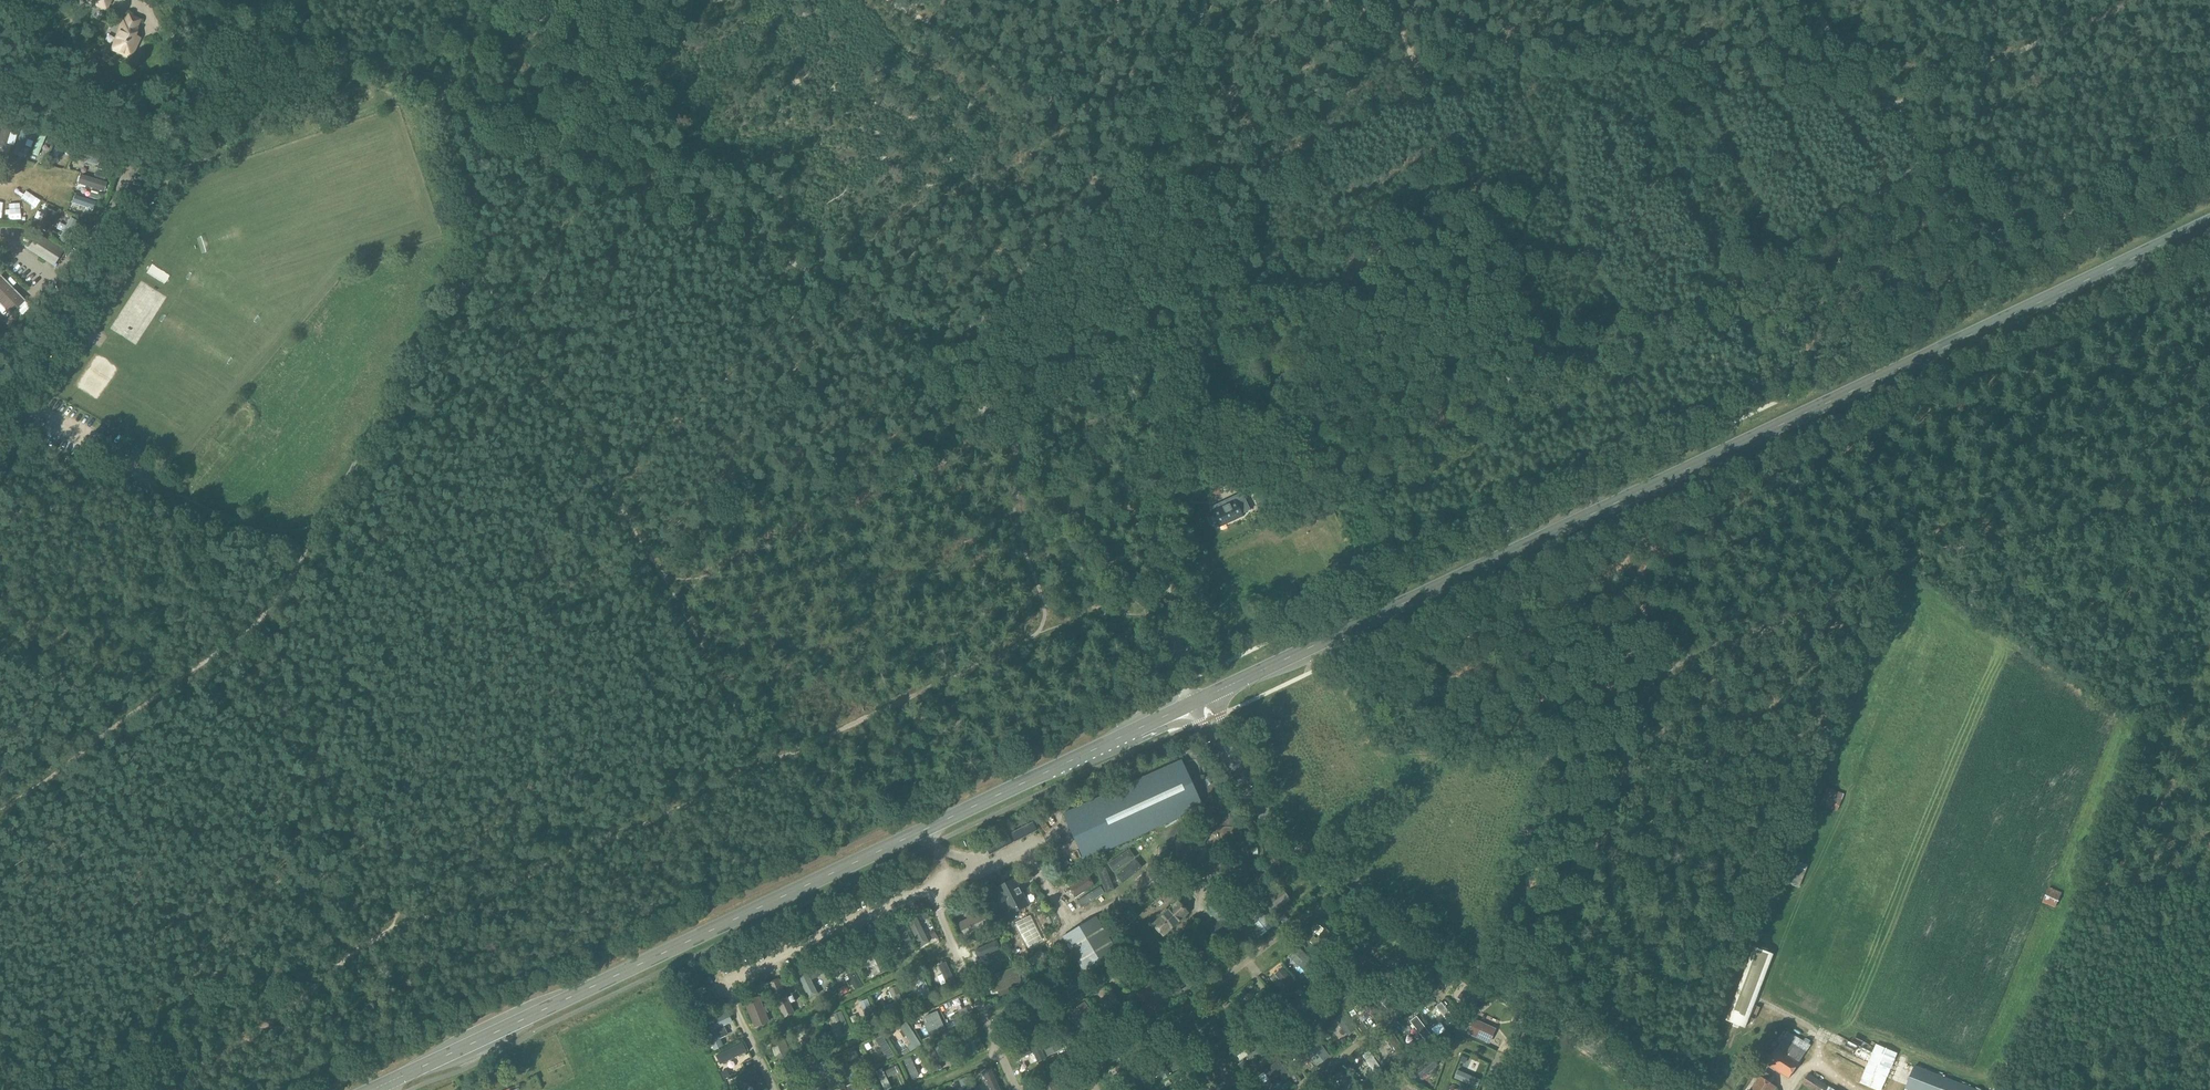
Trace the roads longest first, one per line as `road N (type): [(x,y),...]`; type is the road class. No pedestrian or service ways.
road 1 (track): [(671,592),(1010,436),(956,381),(810,270),(735,226),(562,153),(249,45)]
road 2 (track): [(364,1075),(319,978),(381,935),(544,871),(1049,627),(1101,613),(1146,614),(1059,493),(1022,458)]
road 3 (secondary): [(1199,700),(2209,222)]
road 4 (track): [(1161,265),(1209,269),(1351,323),(1535,378),(1560,373),(1838,214),(1920,158),(1921,136),(1848,55),(1818,0)]
road 5 (track): [(0,813),(236,634),(299,574),(459,252),(429,124),(468,26),(467,0)]
road 6 (secondary): [(377,1088),(1199,700)]
road 7 (tertiary): [(1661,1089),(1264,815),(1199,700)]
road 8 (track): [(764,764),(671,592),(470,256),(459,252)]
road 9 (unclassified): [(0,428),(278,0)]
road 10 (track): [(1177,652),(1154,372),(1172,165)]
road 11 (track): [(1382,0),(1560,373)]
road 12 (track): [(1172,165),(1075,120),(890,0)]
road 13 (track): [(2123,0),(1893,103)]
road 14 (track): [(170,1089),(291,1007),(319,978)]
road 15 (track): [(562,153),(597,0)]
road 16 (track): [(1176,130),(1204,0)]

